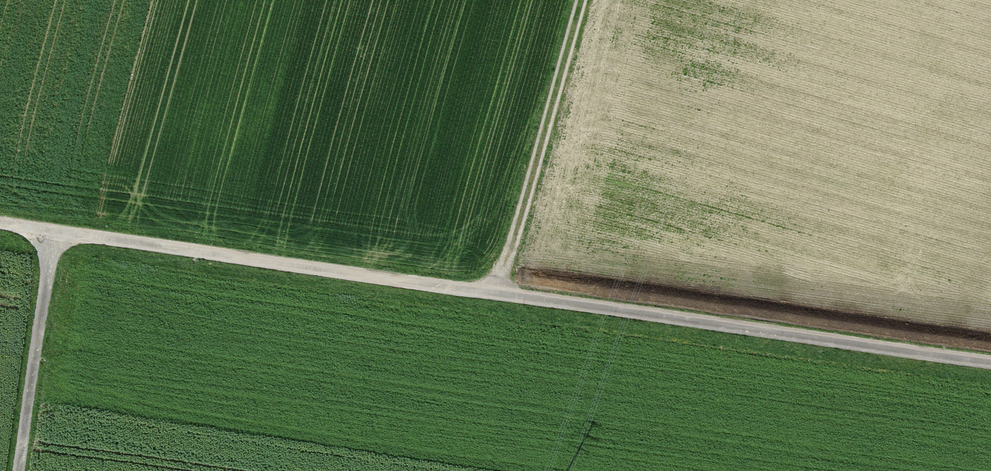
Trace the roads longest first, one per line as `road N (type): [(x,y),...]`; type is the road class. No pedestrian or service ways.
road 1 (track): [(0,224),(990,362)]
road 2 (track): [(581,0),(498,293)]
road 3 (track): [(53,231),(18,470)]

